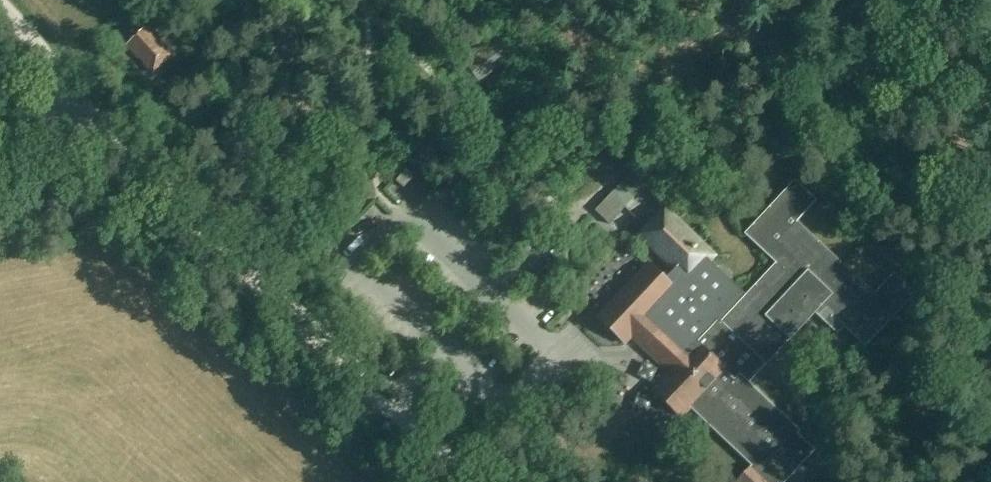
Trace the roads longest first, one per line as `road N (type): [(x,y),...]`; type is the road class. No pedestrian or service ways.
road 1 (track): [(389,409),(66,100)]

